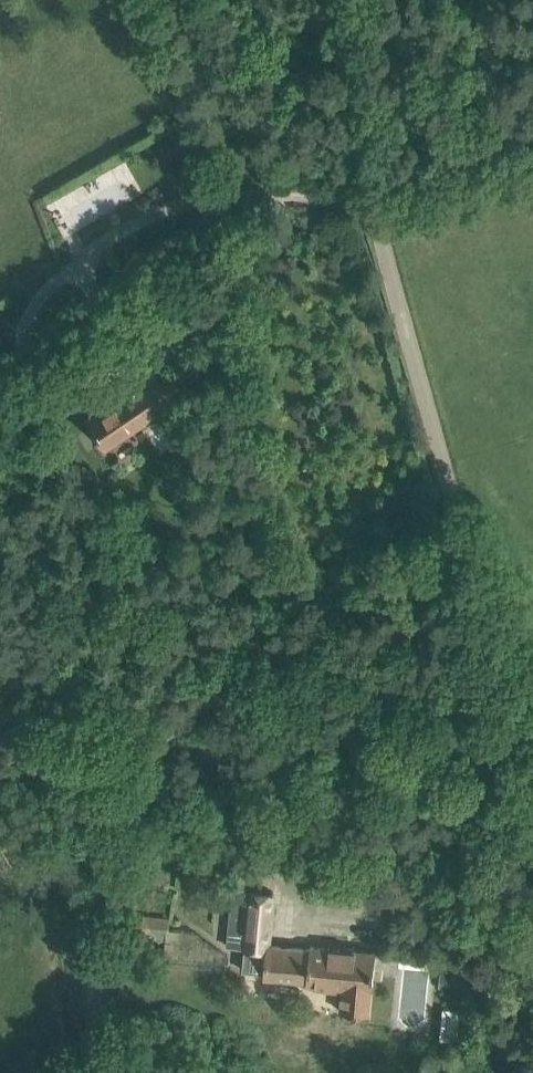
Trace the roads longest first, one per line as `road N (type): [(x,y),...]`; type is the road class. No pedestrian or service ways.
road 1 (unclassified): [(532,727),(459,517),(378,220),(350,0)]

